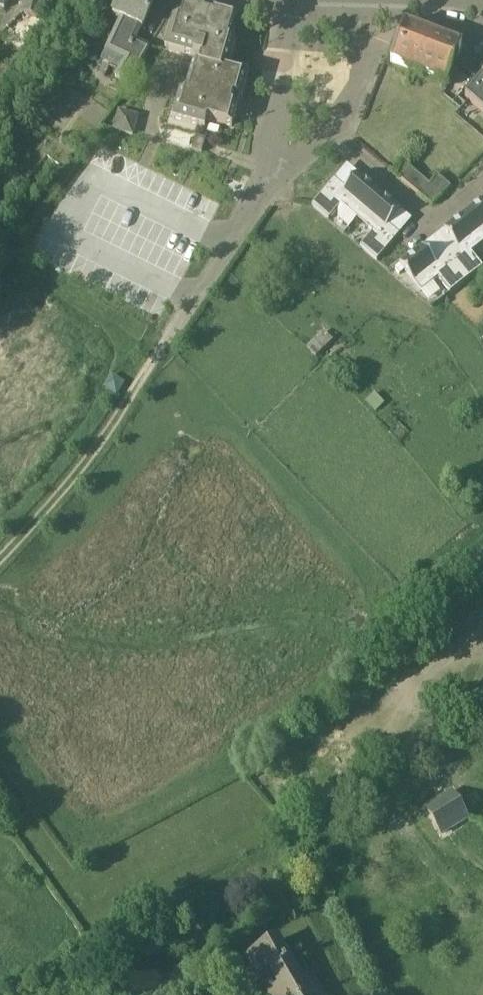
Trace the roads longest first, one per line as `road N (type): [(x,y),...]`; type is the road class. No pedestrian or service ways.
road 1 (residential): [(168,338),(265,172),(297,0)]
road 2 (track): [(0,560),(110,430),(168,338)]
road 3 (residential): [(353,152),(429,219),(482,178)]

